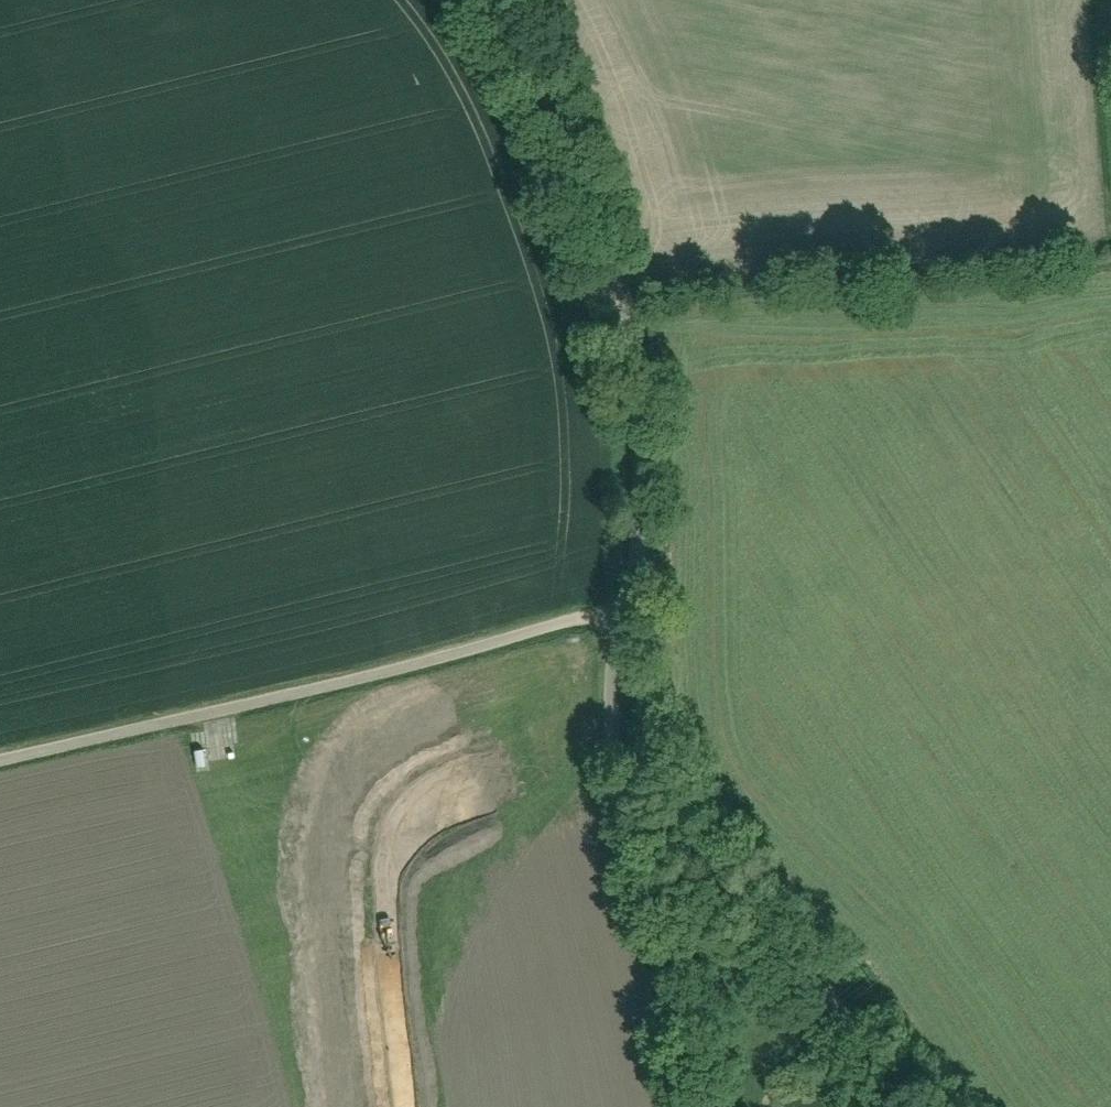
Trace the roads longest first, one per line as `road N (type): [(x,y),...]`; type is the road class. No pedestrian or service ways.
road 1 (unclassified): [(501,0),(525,28),(588,154),(631,297),(644,460),(638,556),(622,616)]
road 2 (residential): [(622,616),(0,759)]
road 3 (unclassified): [(622,616),(659,767),(913,1106)]
road 4 (residential): [(694,1106),(647,913),(615,736),(622,616)]

